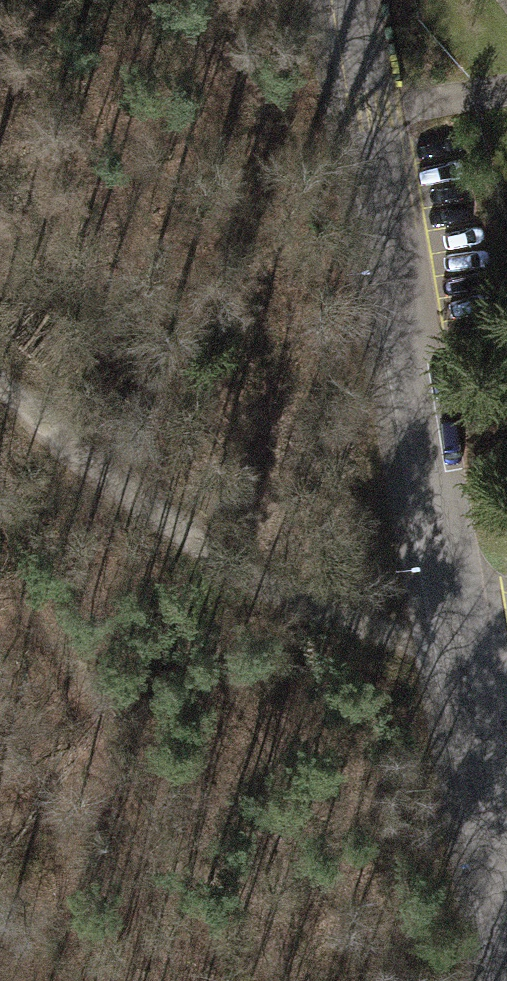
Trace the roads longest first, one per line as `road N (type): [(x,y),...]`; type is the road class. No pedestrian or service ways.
road 1 (residential): [(360,0),(506,895)]
road 2 (track): [(469,649),(373,634),(274,591),(50,434),(0,385)]

